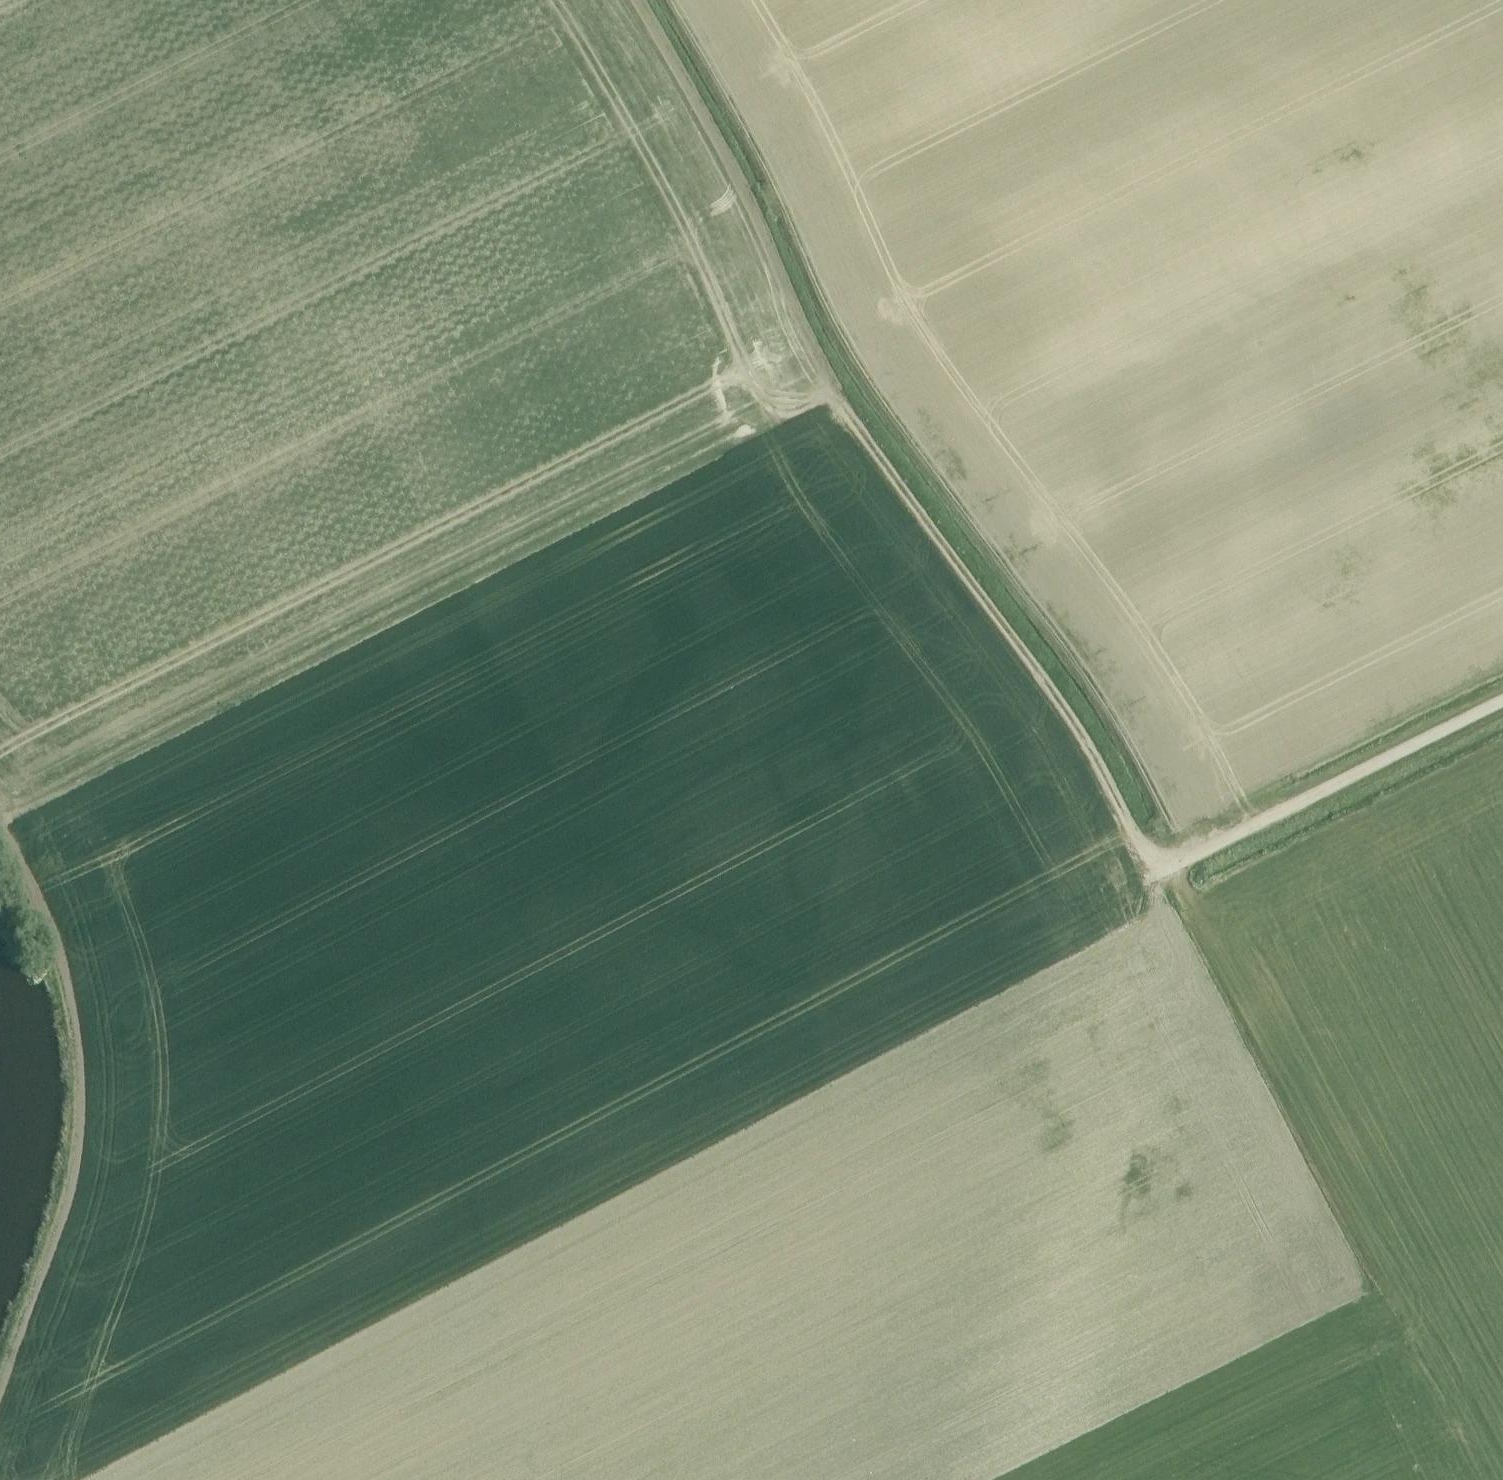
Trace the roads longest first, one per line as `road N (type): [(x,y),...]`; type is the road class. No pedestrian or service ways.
road 1 (unclassified): [(1157,870),(1502,699)]

